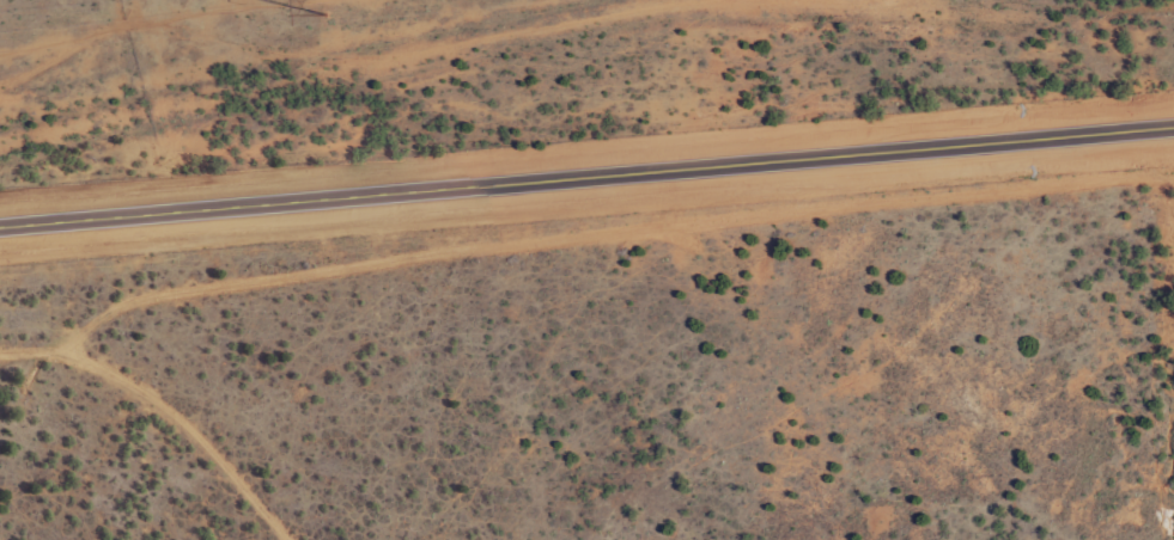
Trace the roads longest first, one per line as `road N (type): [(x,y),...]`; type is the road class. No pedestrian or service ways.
road 1 (residential): [(1173,231),(422,283),(207,320),(127,388),(0,388)]
road 2 (secondary): [(1173,128),(0,229)]
road 3 (residential): [(127,388),(188,425),(272,539)]

